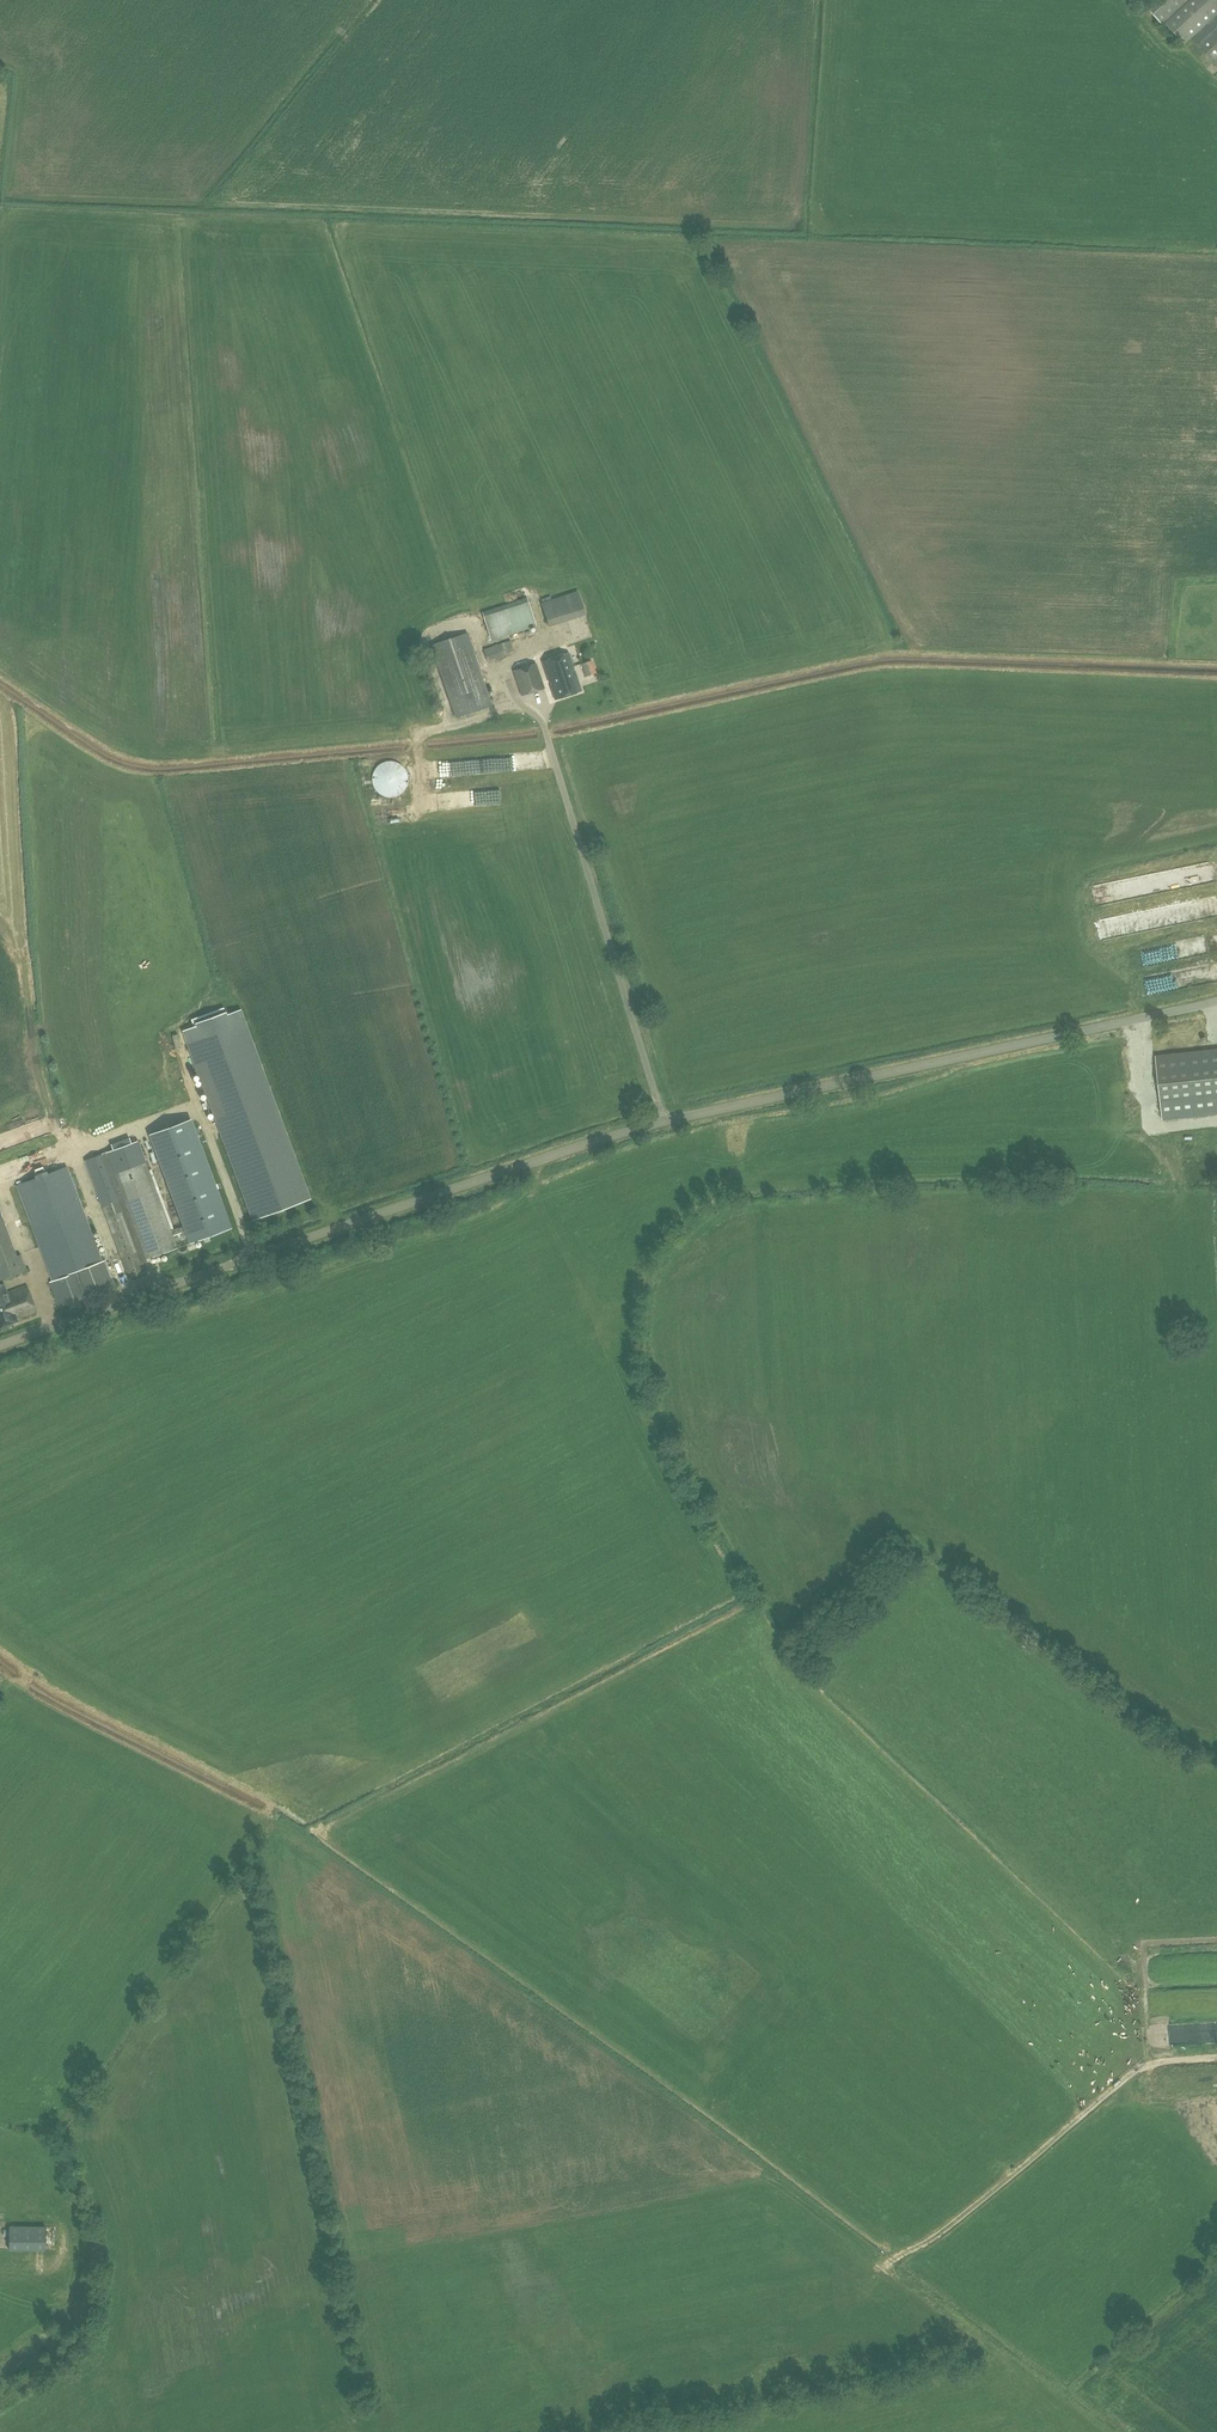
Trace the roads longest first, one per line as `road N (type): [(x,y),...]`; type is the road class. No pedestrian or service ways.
road 1 (unclassified): [(0,1349),(610,1137),(1216,1000)]

